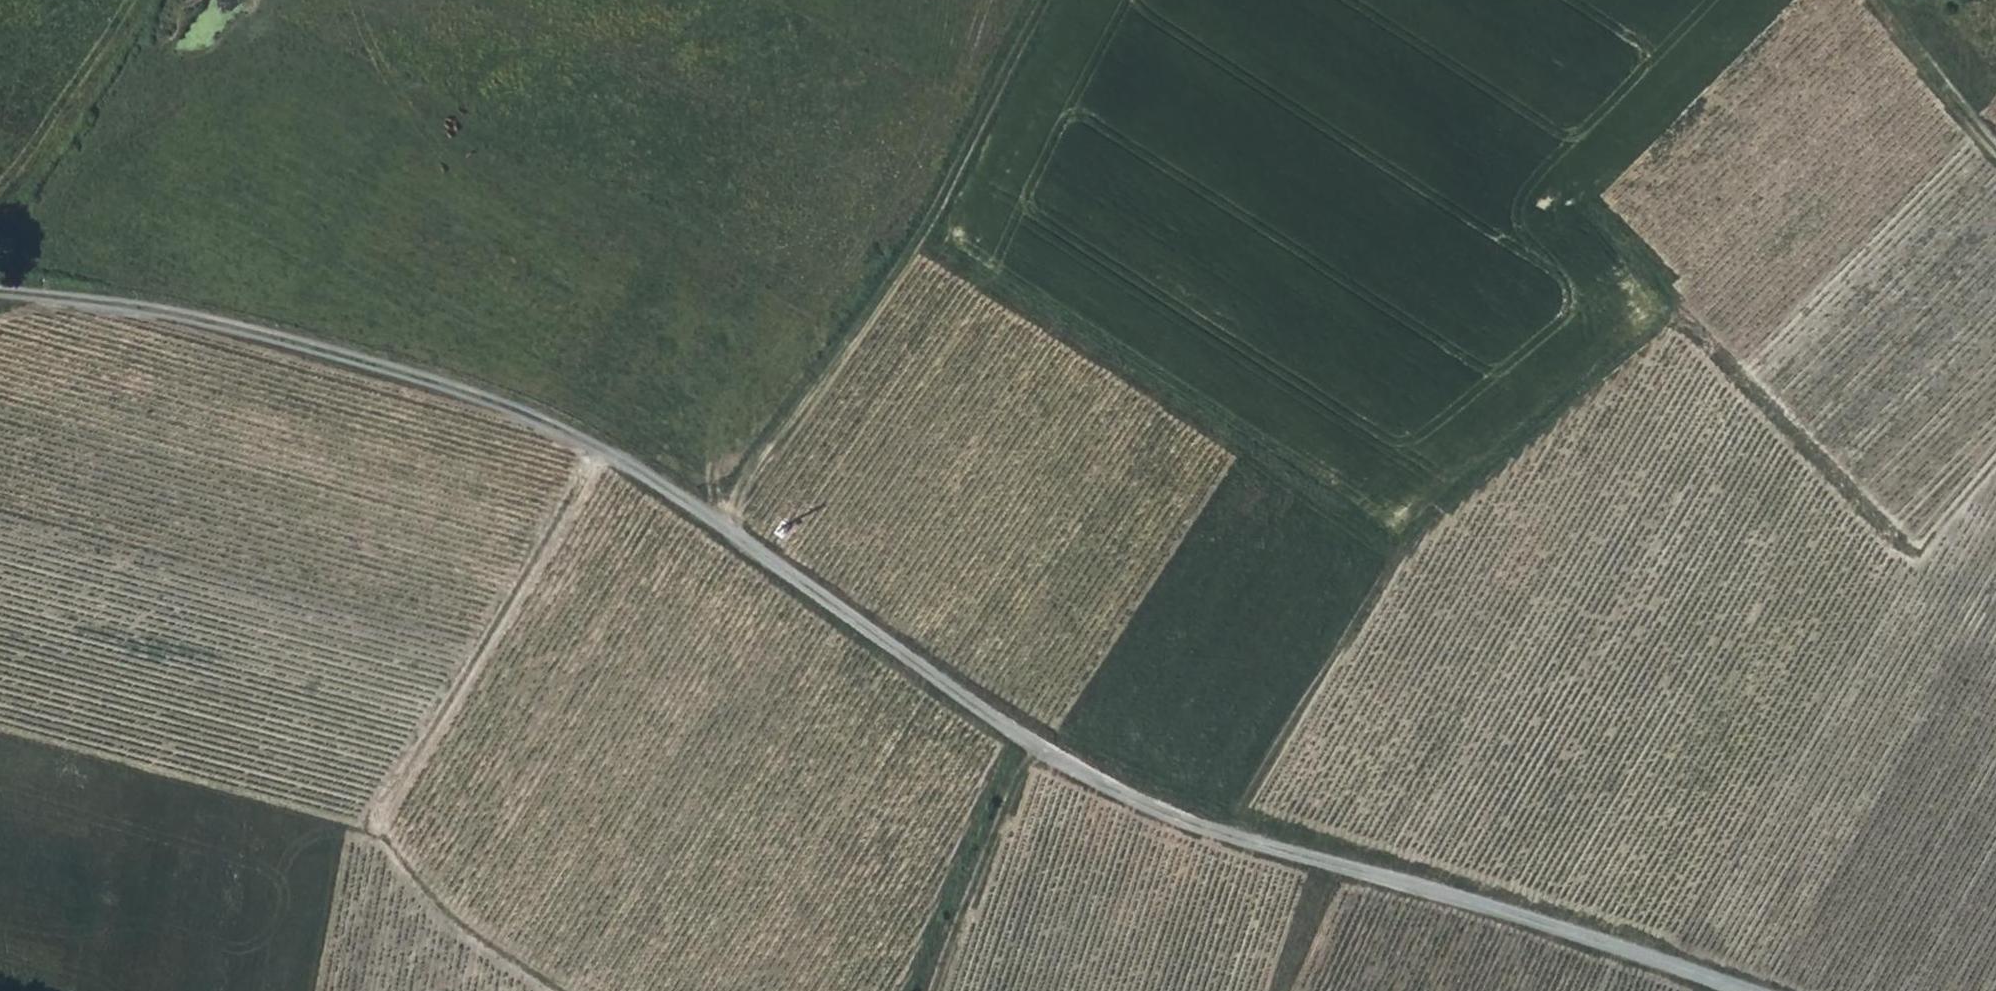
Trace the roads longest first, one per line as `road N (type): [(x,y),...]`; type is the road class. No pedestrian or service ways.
road 1 (track): [(1873,0),(1995,157)]

